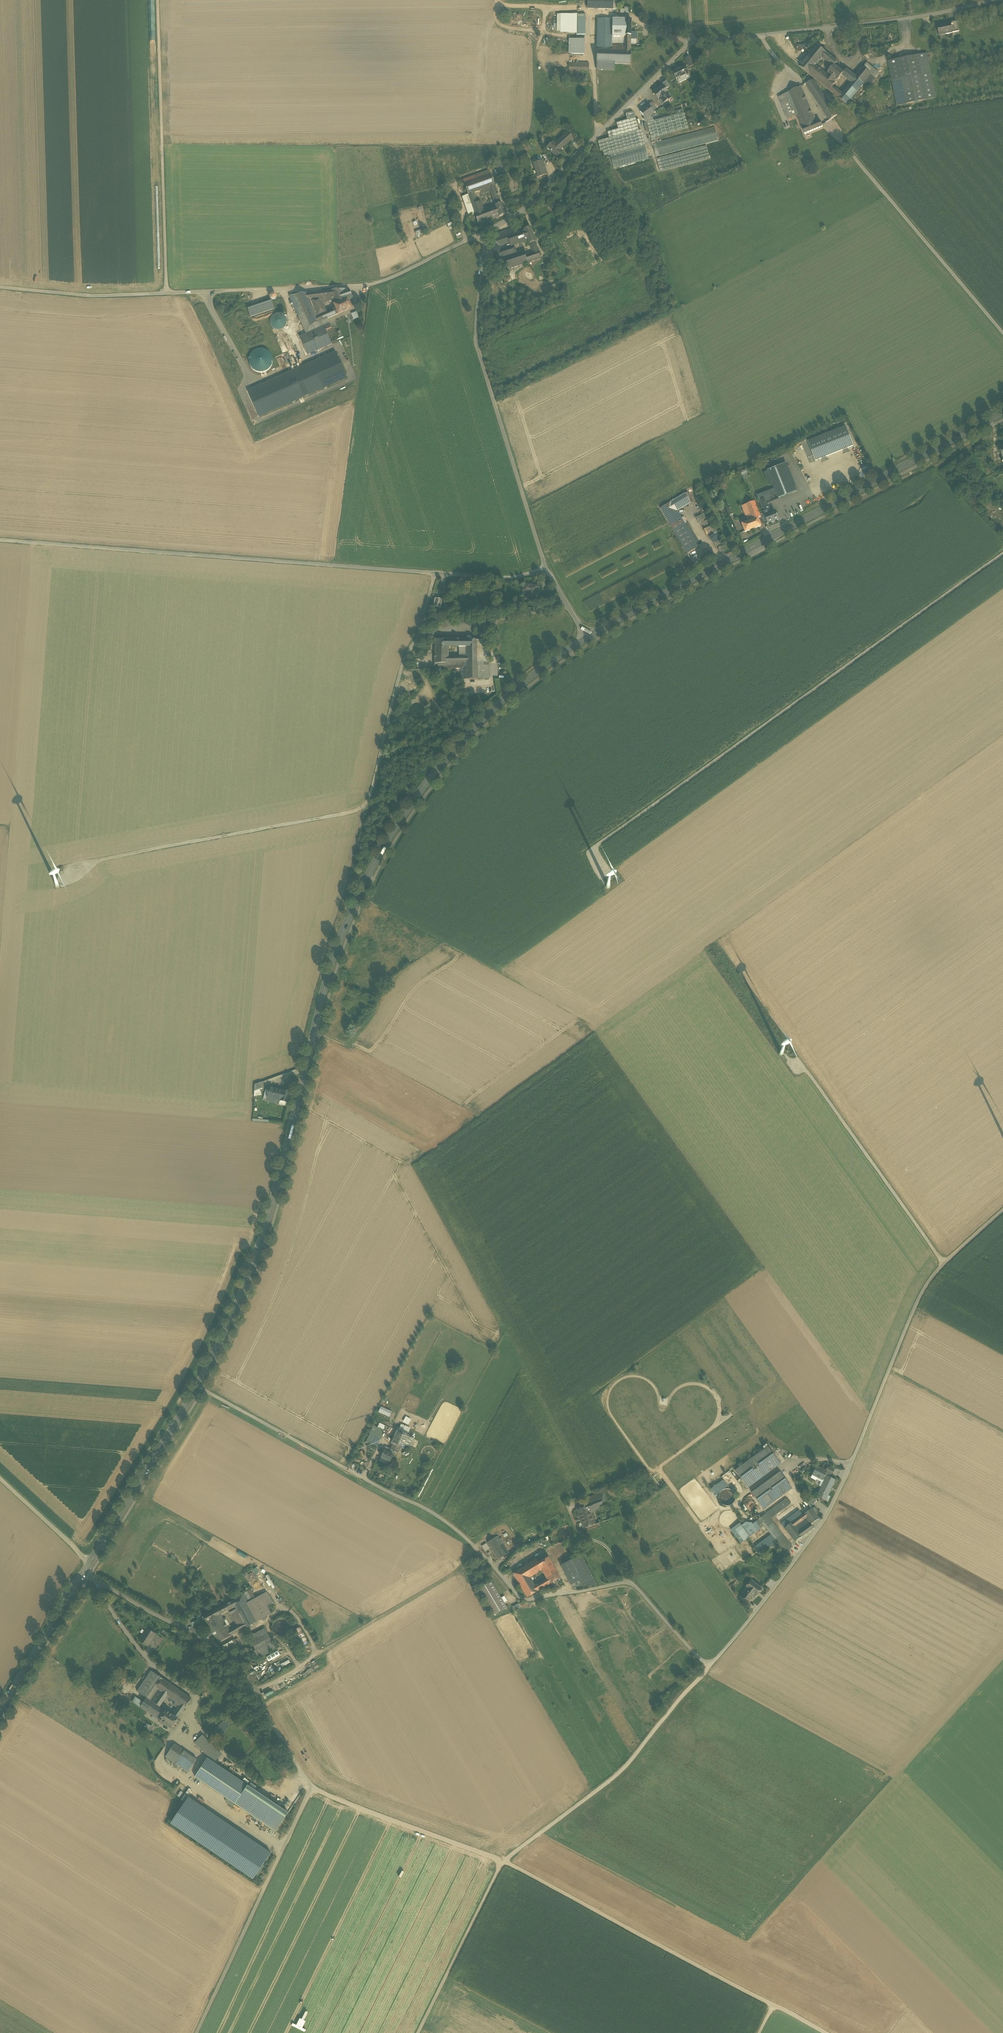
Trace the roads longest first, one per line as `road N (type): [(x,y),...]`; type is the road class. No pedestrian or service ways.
road 1 (primary): [(590,637),(484,719),(434,774),(380,854),(326,983),(247,1280),(197,1386),(90,1563)]
road 2 (unclassified): [(546,569),(476,336),(487,236),(691,42),(904,19),(994,0)]
road 3 (track): [(503,1861),(630,1758),(800,1552),(834,1505),(922,1290),(1002,1211)]
road 4 (unclassified): [(546,569),(508,579),(0,541)]
road 5 (track): [(435,573),(397,681),(367,807),(70,873)]
road 6 (track): [(605,873),(594,858),(597,845),(1002,554)]
road 7 (track): [(0,288),(91,297),(362,288),(487,236)]
road 8 (primary): [(1002,413),(590,637)]
road 9 (track): [(709,1667),(632,1583),(523,1598),(459,1532),(363,1479)]
road 10 (track): [(503,1861),(827,2032)]
road 11 (track): [(165,293),(156,0)]
road 12 (track): [(197,2032),(311,1786)]
road 13 (track): [(944,1264),(789,1054)]
road 14 (track): [(192,1696),(161,1761),(283,1849)]
road 15 (track): [(311,1786),(503,1861)]
road 16 (track): [(418,2032),(503,1861)]
road 17 (primary): [(90,1563),(0,1712)]
road 18 (track): [(413,645),(566,605)]
road 19 (track): [(311,1786),(227,1654)]
road 20 (track): [(889,1372),(1002,1435)]
road 21 (unclassified): [(0,1478),(90,1563)]

